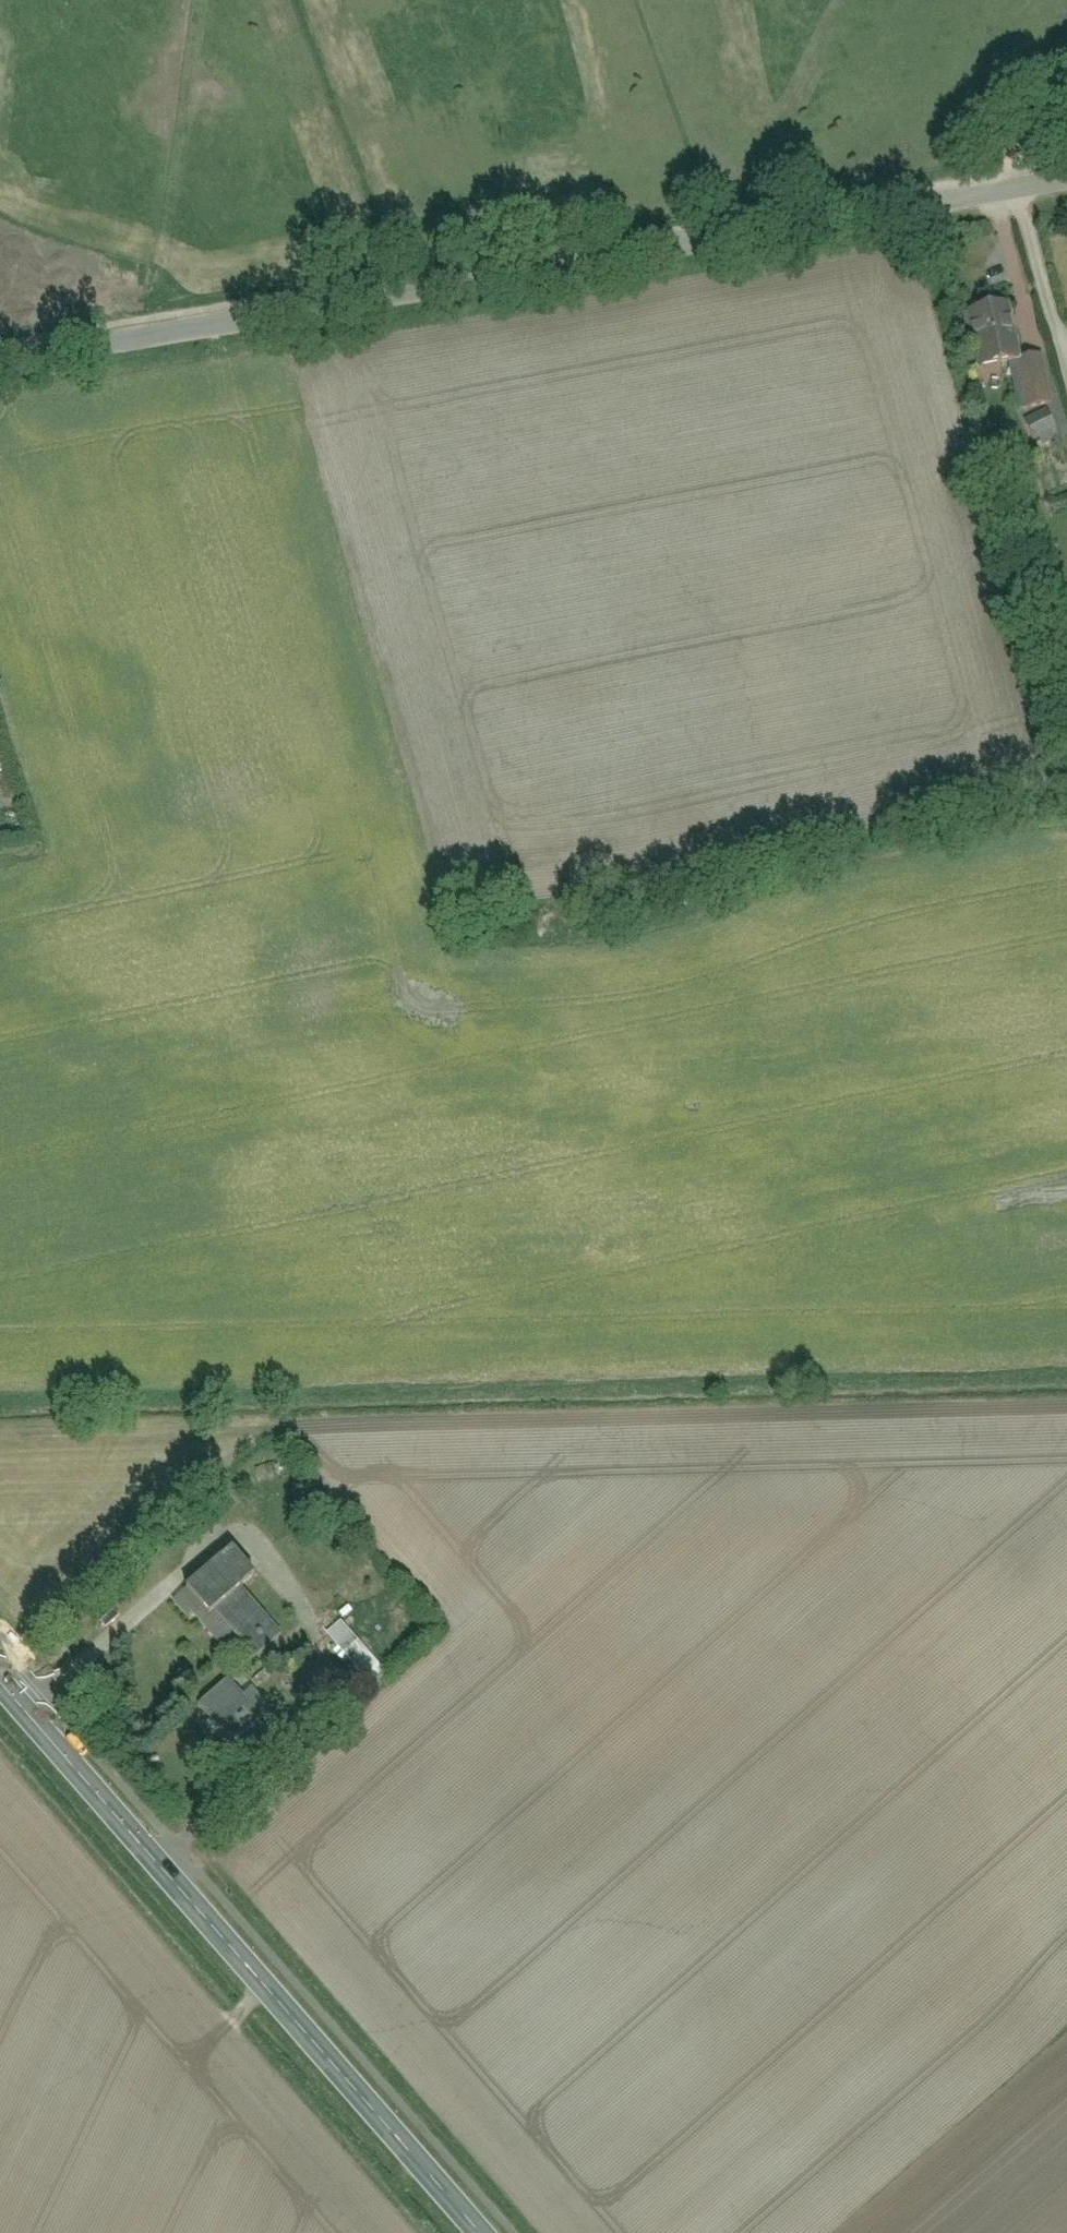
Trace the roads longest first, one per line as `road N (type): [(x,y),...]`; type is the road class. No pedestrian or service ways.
road 1 (unclassified): [(0,356),(1066,182)]
road 2 (tertiary): [(0,1682),(483,2232)]

